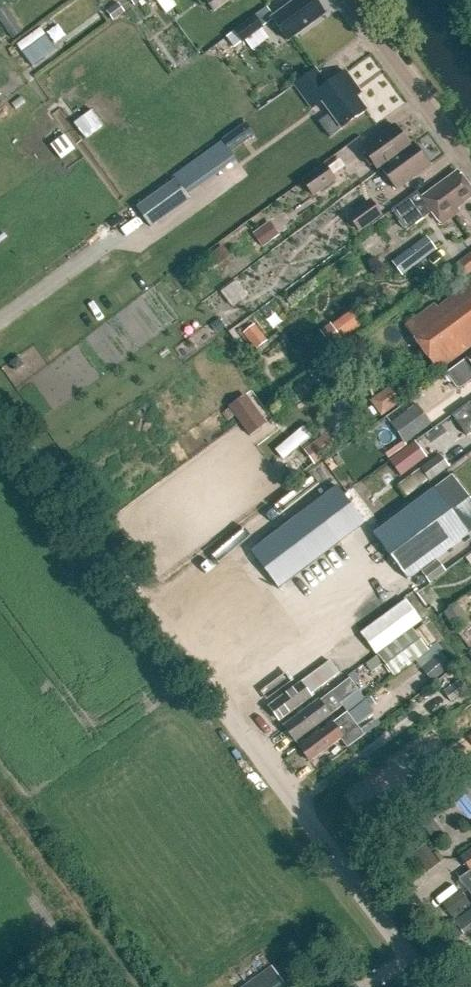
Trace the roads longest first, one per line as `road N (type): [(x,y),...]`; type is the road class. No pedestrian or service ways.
road 1 (unclassified): [(0,409),(427,986)]
road 2 (unclassified): [(470,164),(350,0)]

